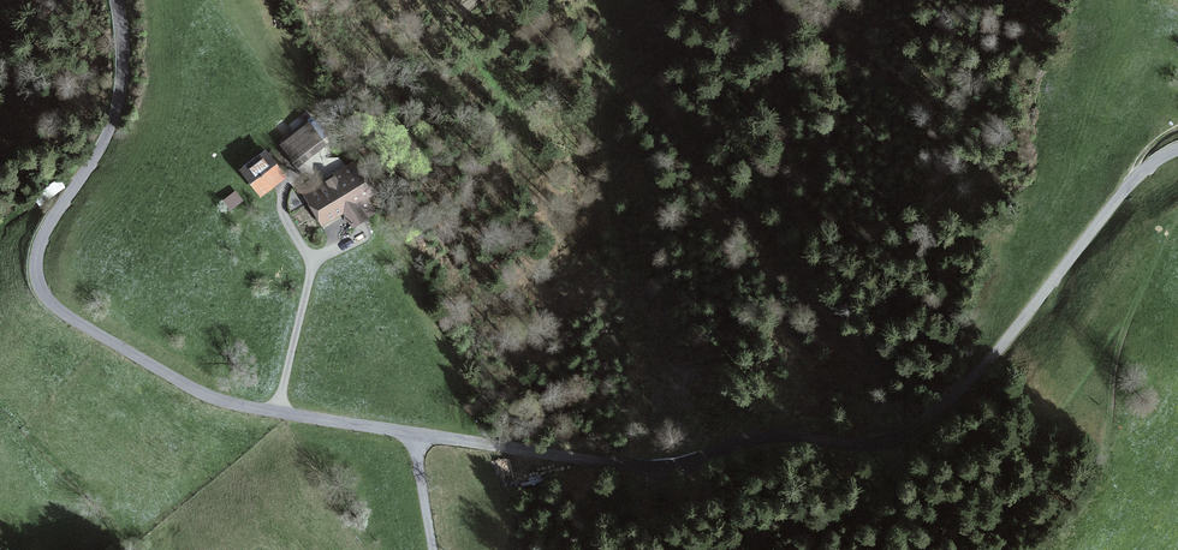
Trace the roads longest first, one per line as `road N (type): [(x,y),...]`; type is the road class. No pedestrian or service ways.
road 1 (unclassified): [(412,435),(622,465),(676,465),(774,431),(855,444),(893,441),(1004,345),(1123,191),(1177,147)]
road 2 (unclassified): [(117,0),(123,56),(118,106),(41,242),(36,270),(46,297),(205,394),(412,435)]
road 3 (track): [(316,176),(282,202),(313,262),(281,411)]
road 4 (track): [(1177,213),(1108,358)]

